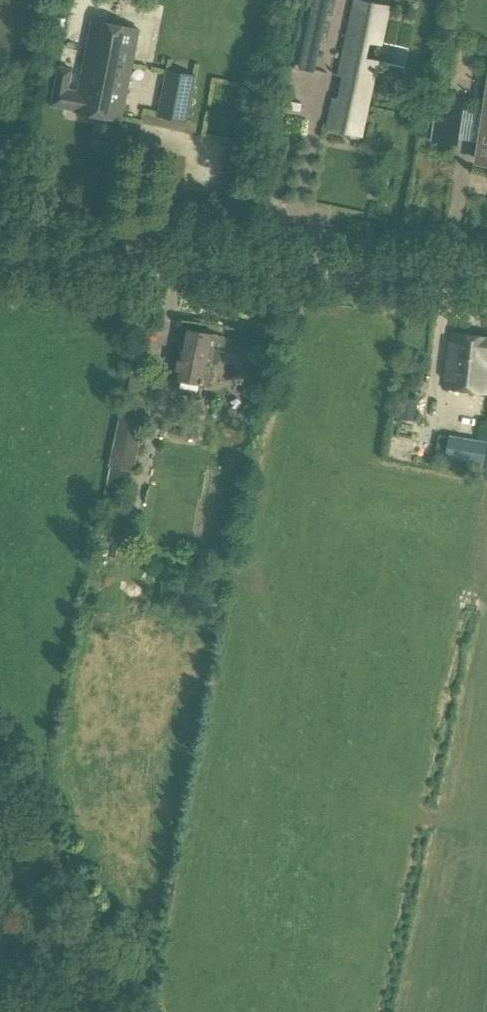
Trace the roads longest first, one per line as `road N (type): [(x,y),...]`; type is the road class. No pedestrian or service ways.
road 1 (unclassified): [(486,278),(0,257)]

